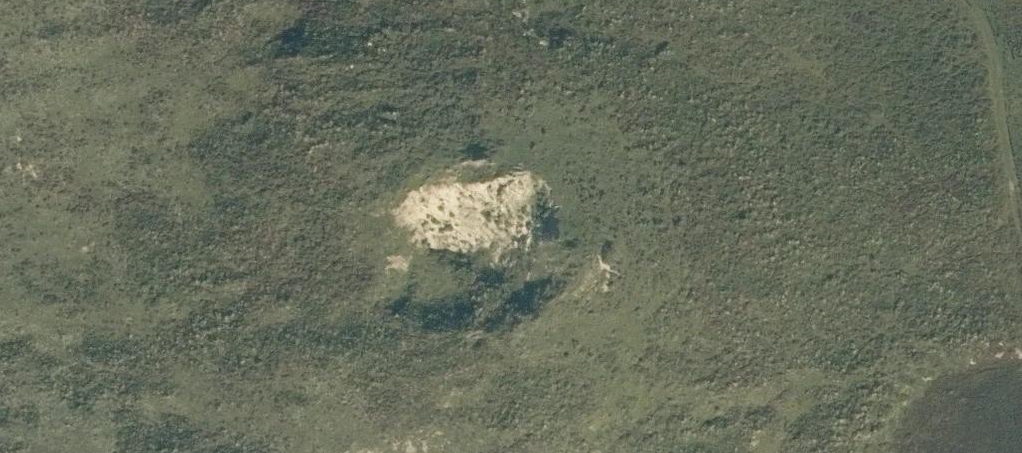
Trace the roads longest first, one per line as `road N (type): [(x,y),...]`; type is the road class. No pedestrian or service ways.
road 1 (track): [(979,0),(1021,215)]

